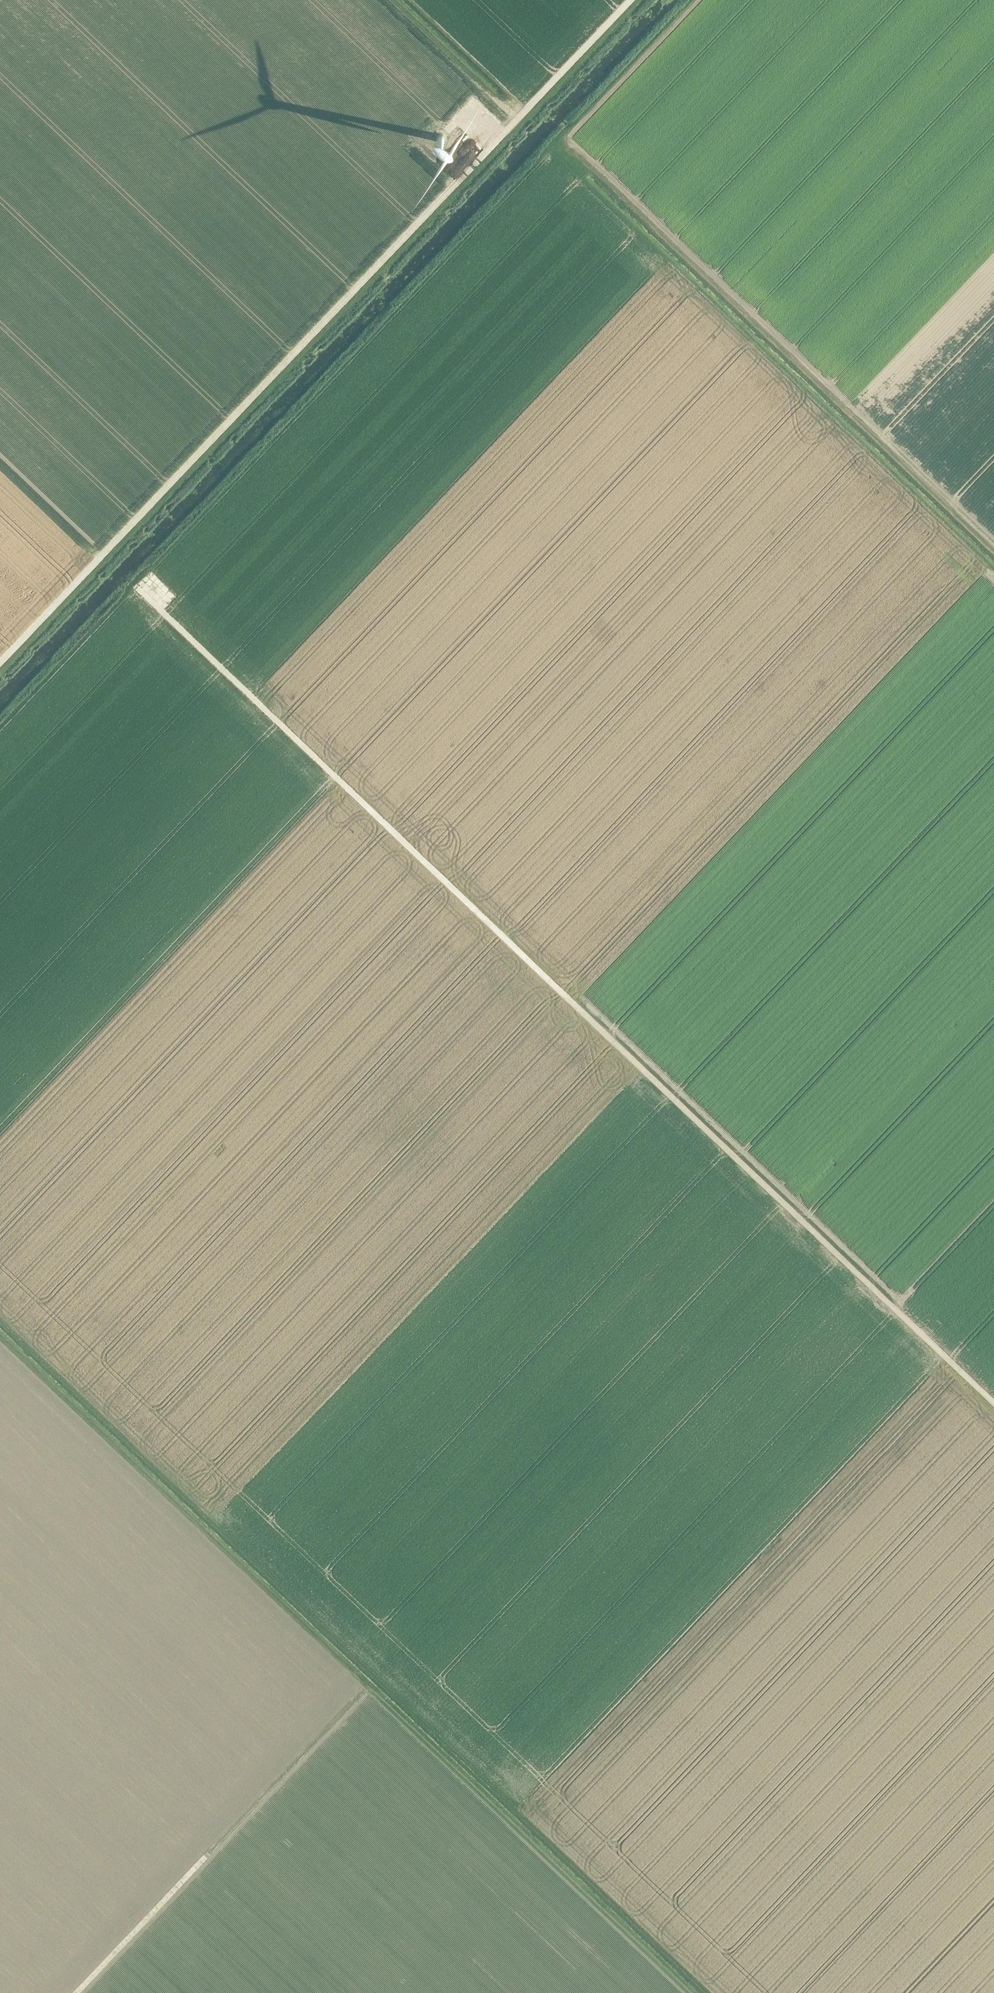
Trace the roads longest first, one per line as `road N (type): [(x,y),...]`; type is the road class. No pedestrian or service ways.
road 1 (track): [(630,0),(0,663)]

